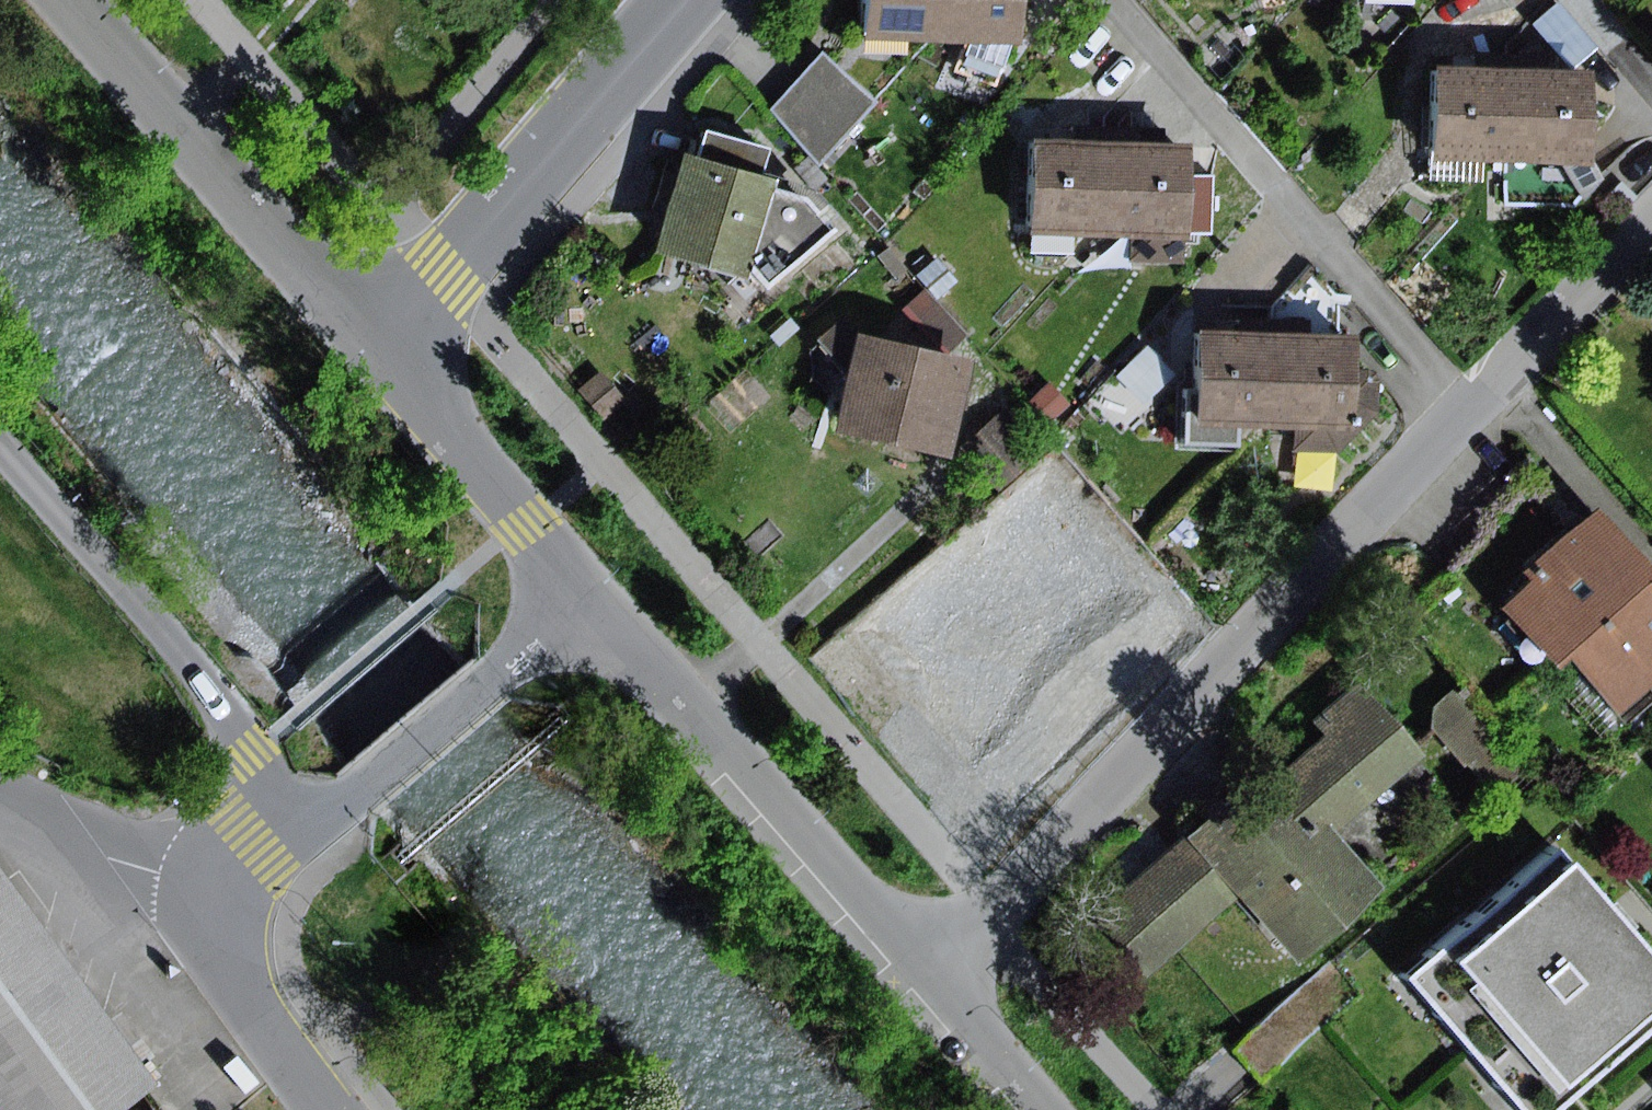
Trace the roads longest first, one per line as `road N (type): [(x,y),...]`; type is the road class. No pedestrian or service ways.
road 1 (residential): [(926,981),(1651,225)]
road 2 (residential): [(591,600),(691,705),(926,981)]
road 3 (residential): [(0,450),(313,816)]
road 4 (residential): [(73,0),(378,348)]
road 5 (residential): [(378,348),(678,0)]
road 6 (residential): [(313,816),(591,600)]
road 7 (residential): [(378,348),(591,600)]
road 8 (residential): [(218,894),(218,950),(233,982),(333,1109)]
road 9 (unclassified): [(0,802),(218,894)]
road 10 (residential): [(926,981),(1039,1109)]
road 11 (residential): [(313,816),(235,869),(218,894)]

